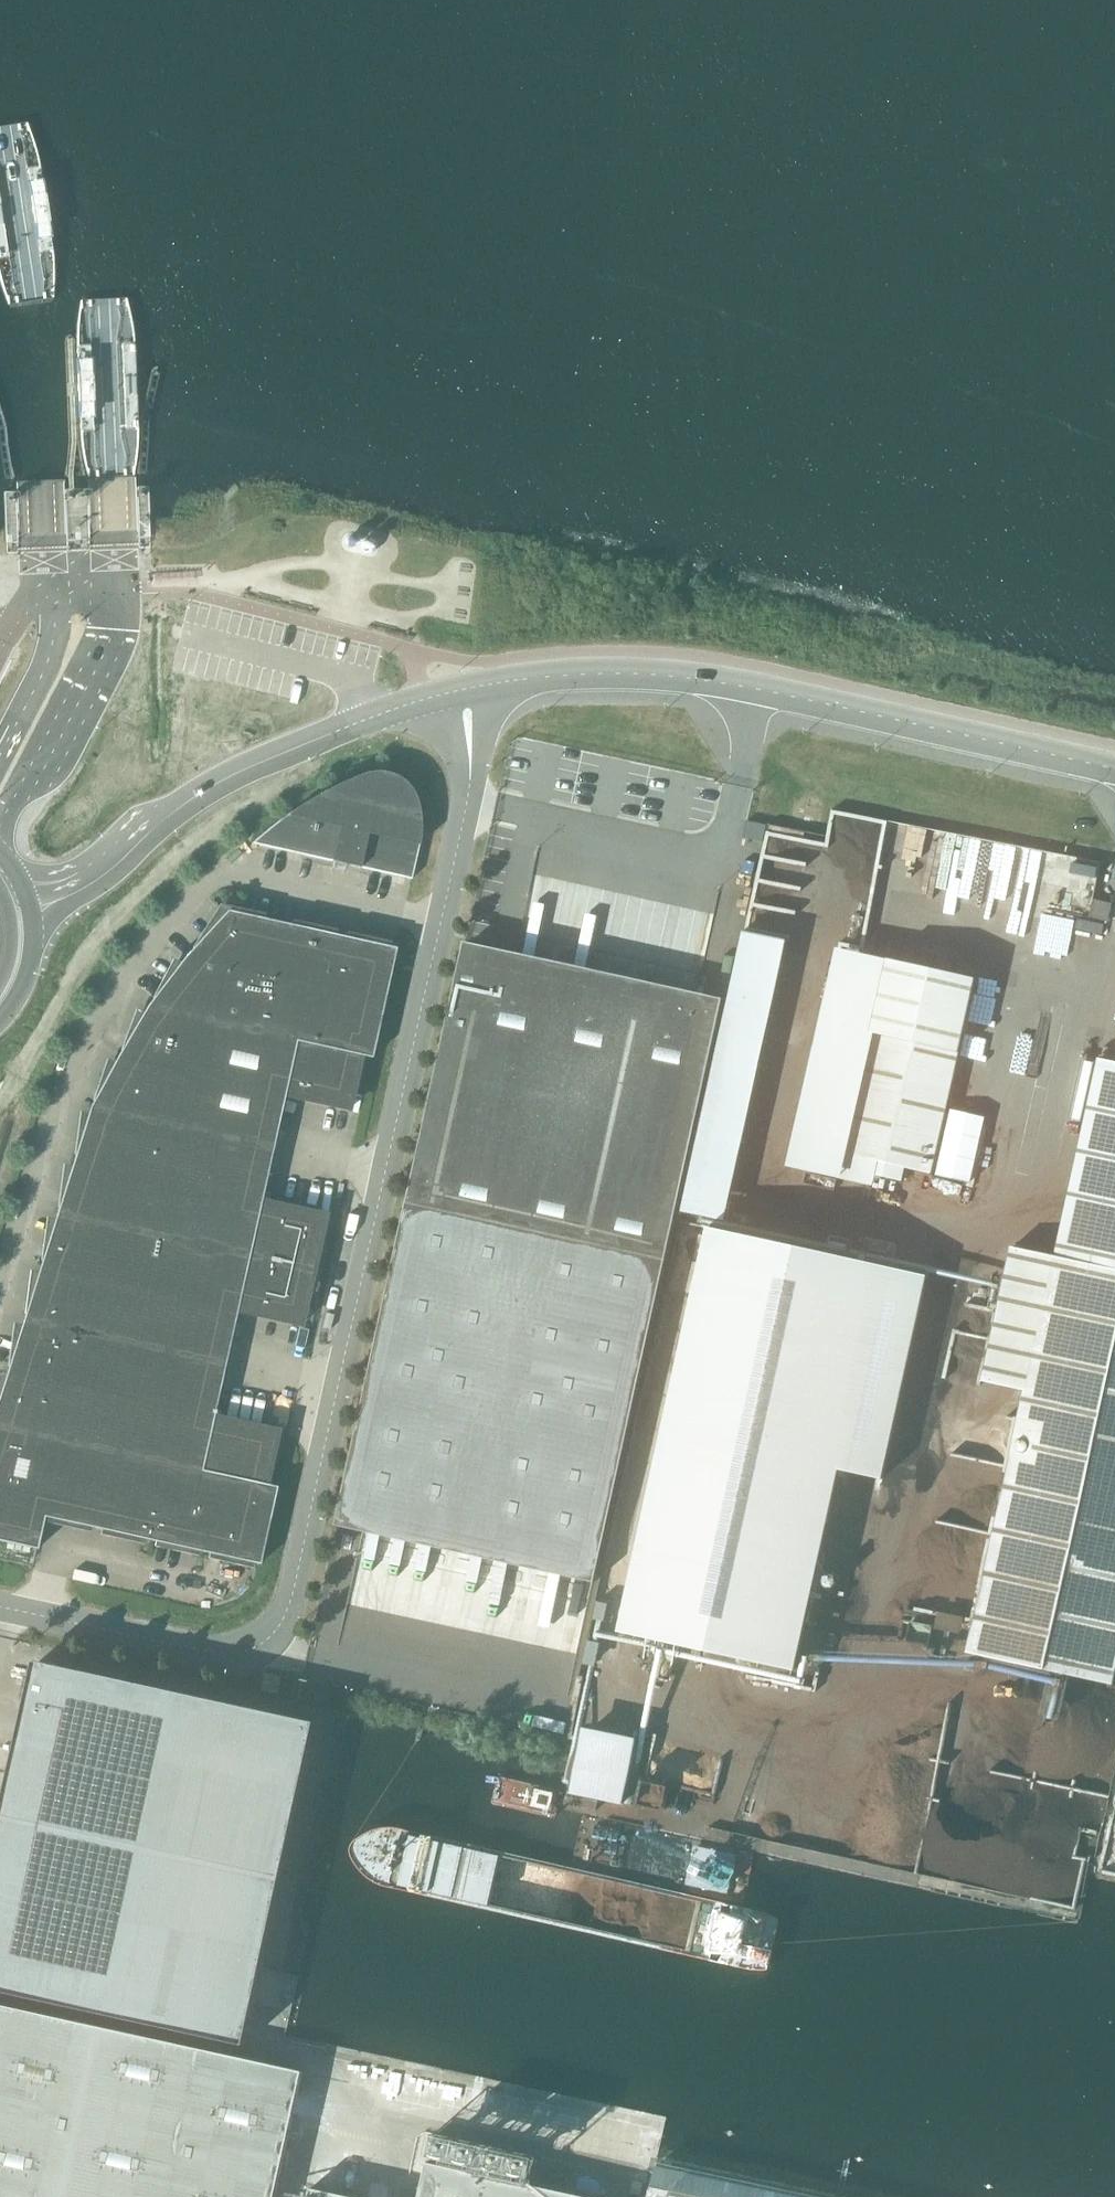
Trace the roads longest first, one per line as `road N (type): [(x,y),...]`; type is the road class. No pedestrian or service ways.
road 1 (unclassified): [(0,1607),(222,1653),(251,1648),(283,1620),(471,781)]
road 2 (unclassified): [(483,686),(571,673),(702,678),(1114,768)]
road 3 (unclassified): [(29,907),(96,879),(166,817),(239,772),(425,701)]
road 4 (secondary): [(0,832),(78,699),(104,628),(79,592)]
road 5 (secondary): [(79,592),(59,618),(46,666),(0,755)]

